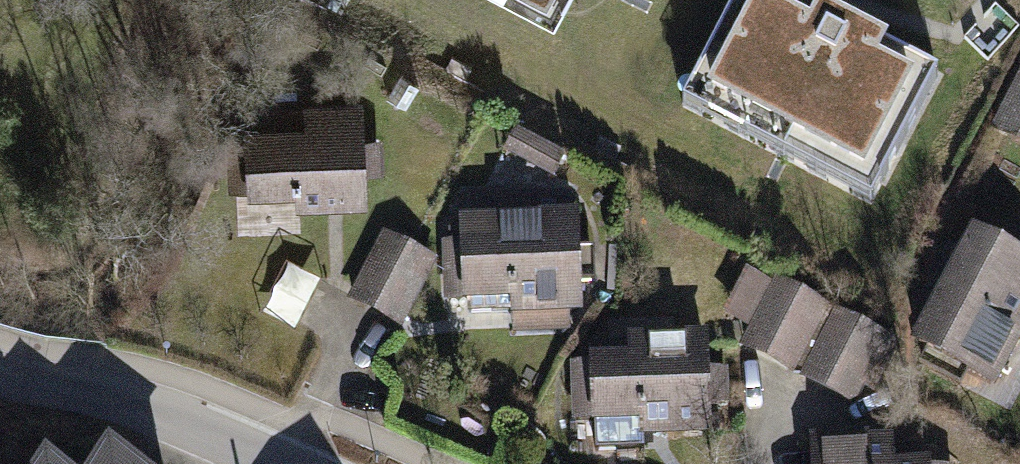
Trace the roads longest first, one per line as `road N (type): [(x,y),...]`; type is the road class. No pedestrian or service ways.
road 1 (residential): [(0,374),(106,396),(277,463)]

